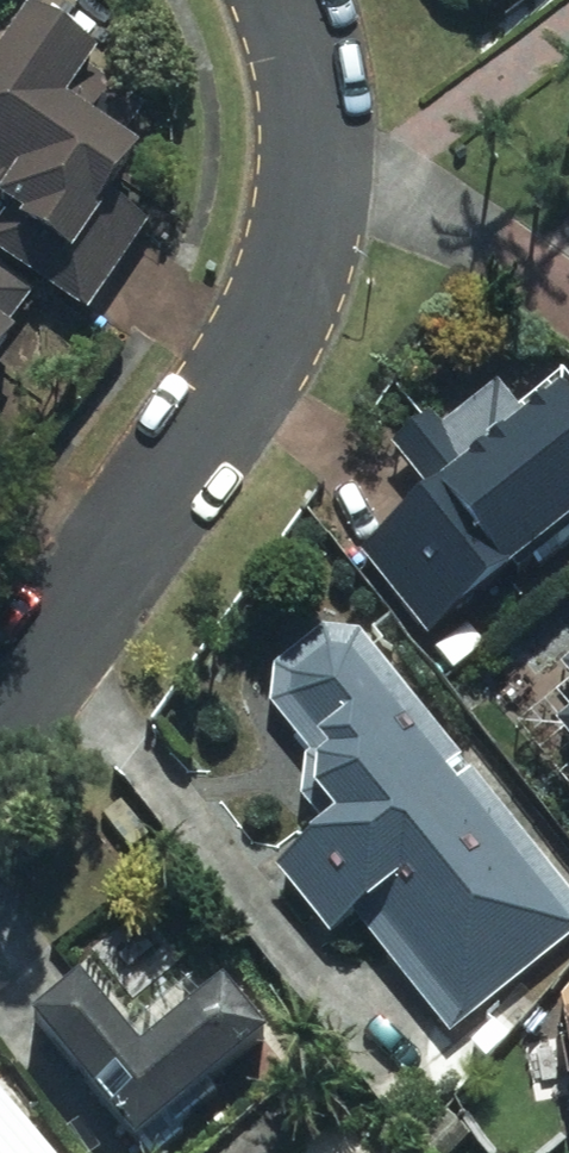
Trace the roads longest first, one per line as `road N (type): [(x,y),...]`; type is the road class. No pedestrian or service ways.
road 1 (residential): [(279,0),(311,143),(304,272),(258,365),(0,724)]

